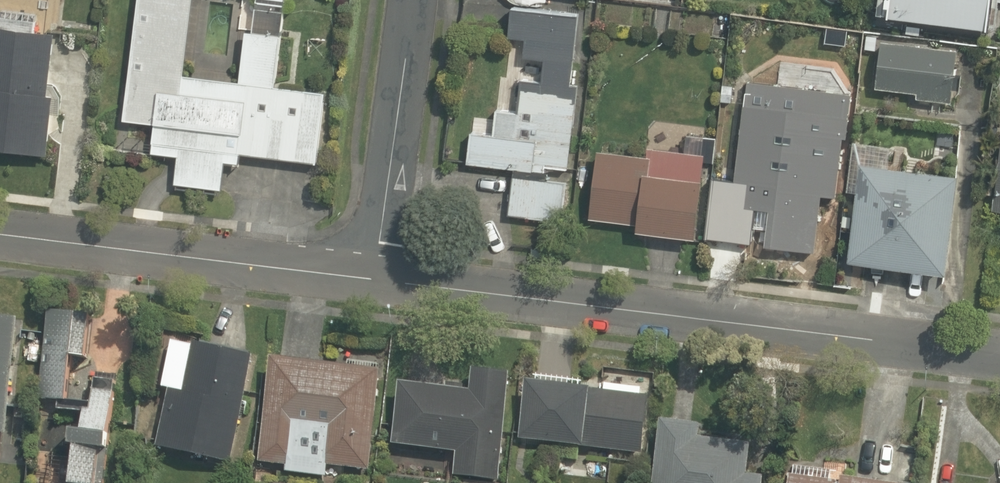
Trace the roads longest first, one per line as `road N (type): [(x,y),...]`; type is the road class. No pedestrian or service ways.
road 1 (residential): [(999,357),(372,283)]
road 2 (residential): [(372,283),(0,237)]
road 3 (residential): [(414,0),(372,283)]

